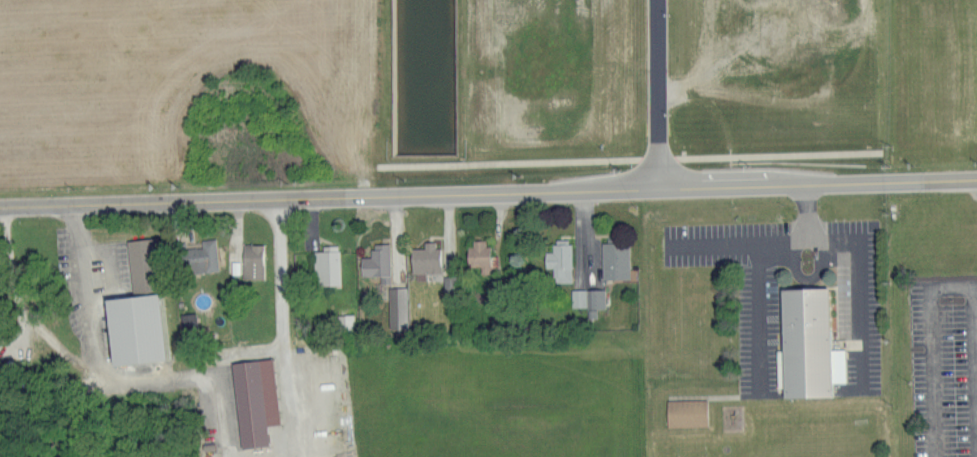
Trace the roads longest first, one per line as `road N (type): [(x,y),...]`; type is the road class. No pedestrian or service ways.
road 1 (residential): [(976,182),(0,210)]

